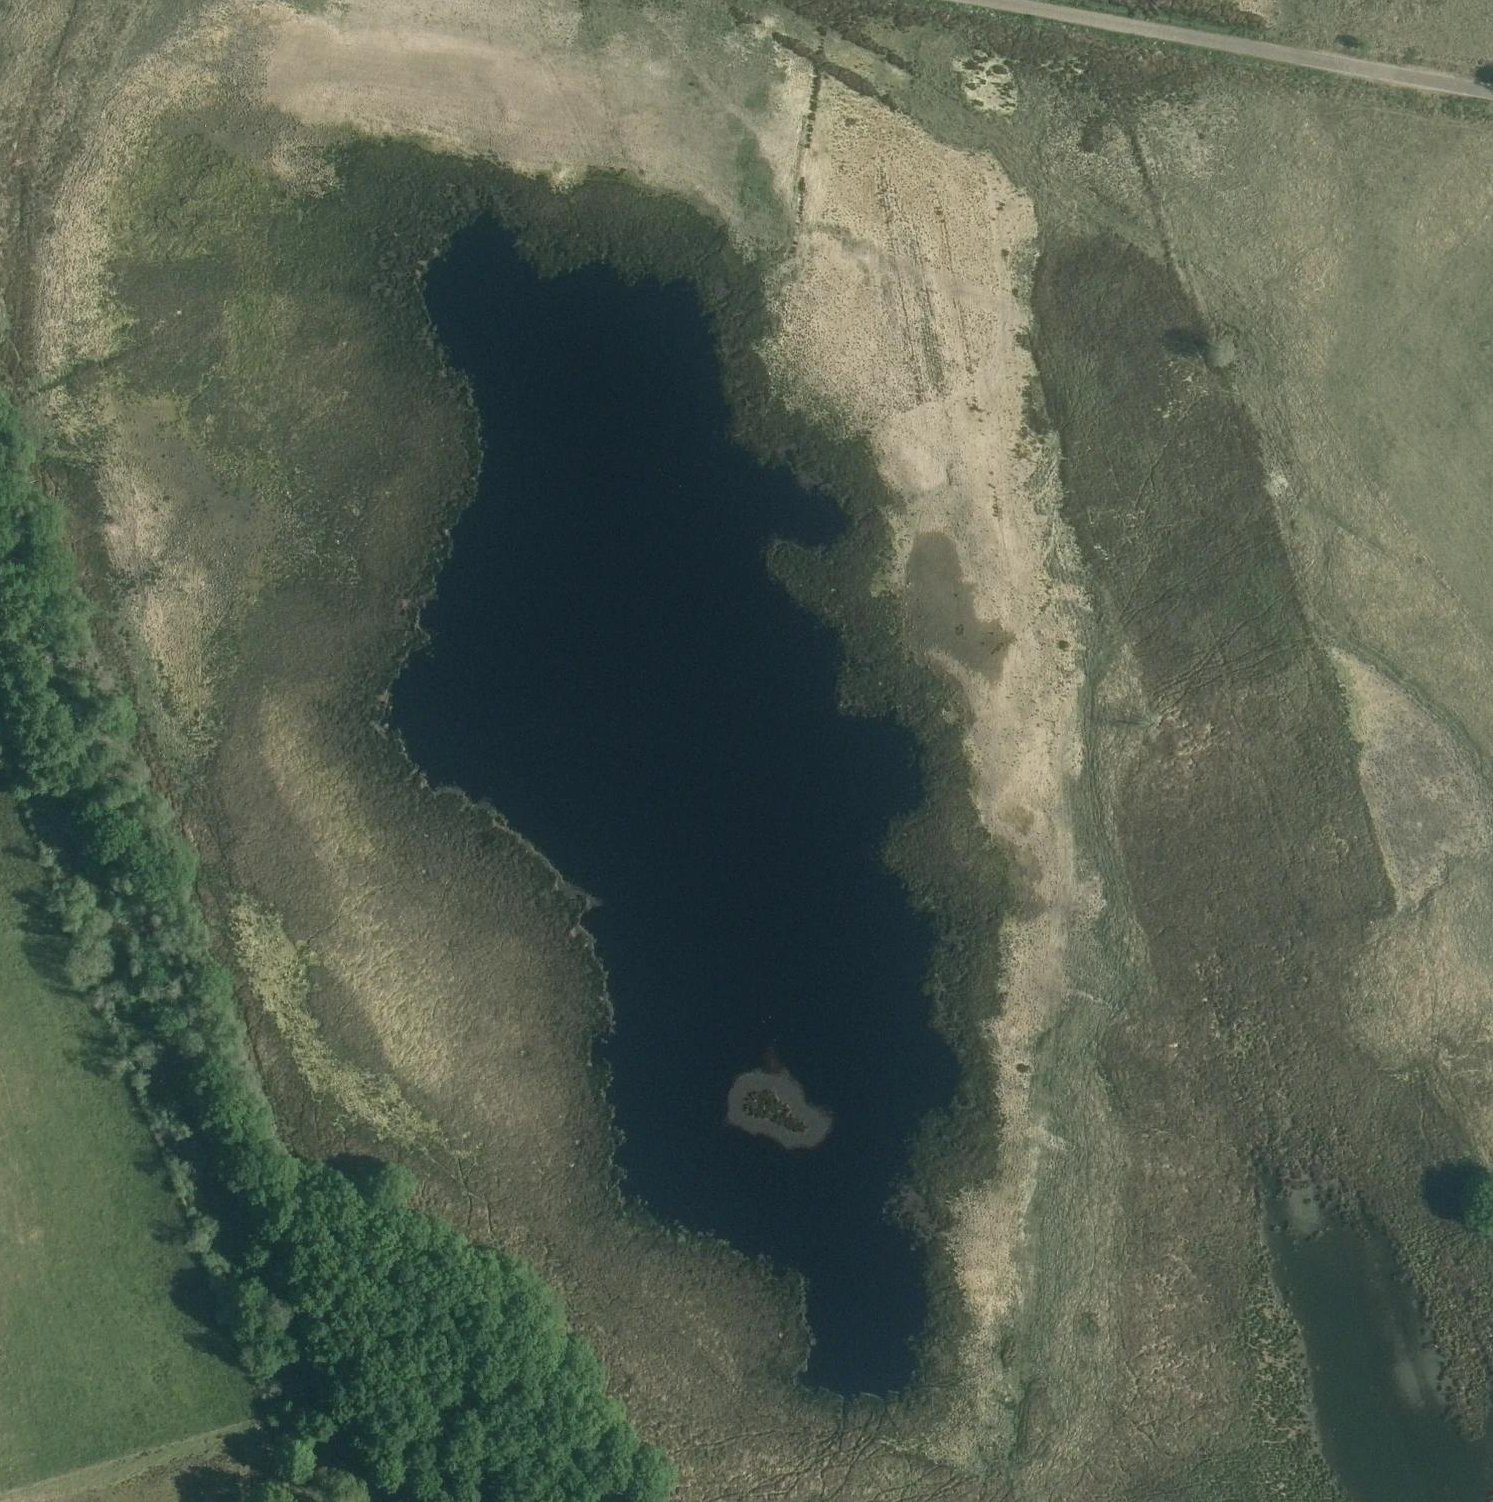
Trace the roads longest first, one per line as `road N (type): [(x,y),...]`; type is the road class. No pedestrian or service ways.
road 1 (unclassified): [(1492,93),(972,0)]

